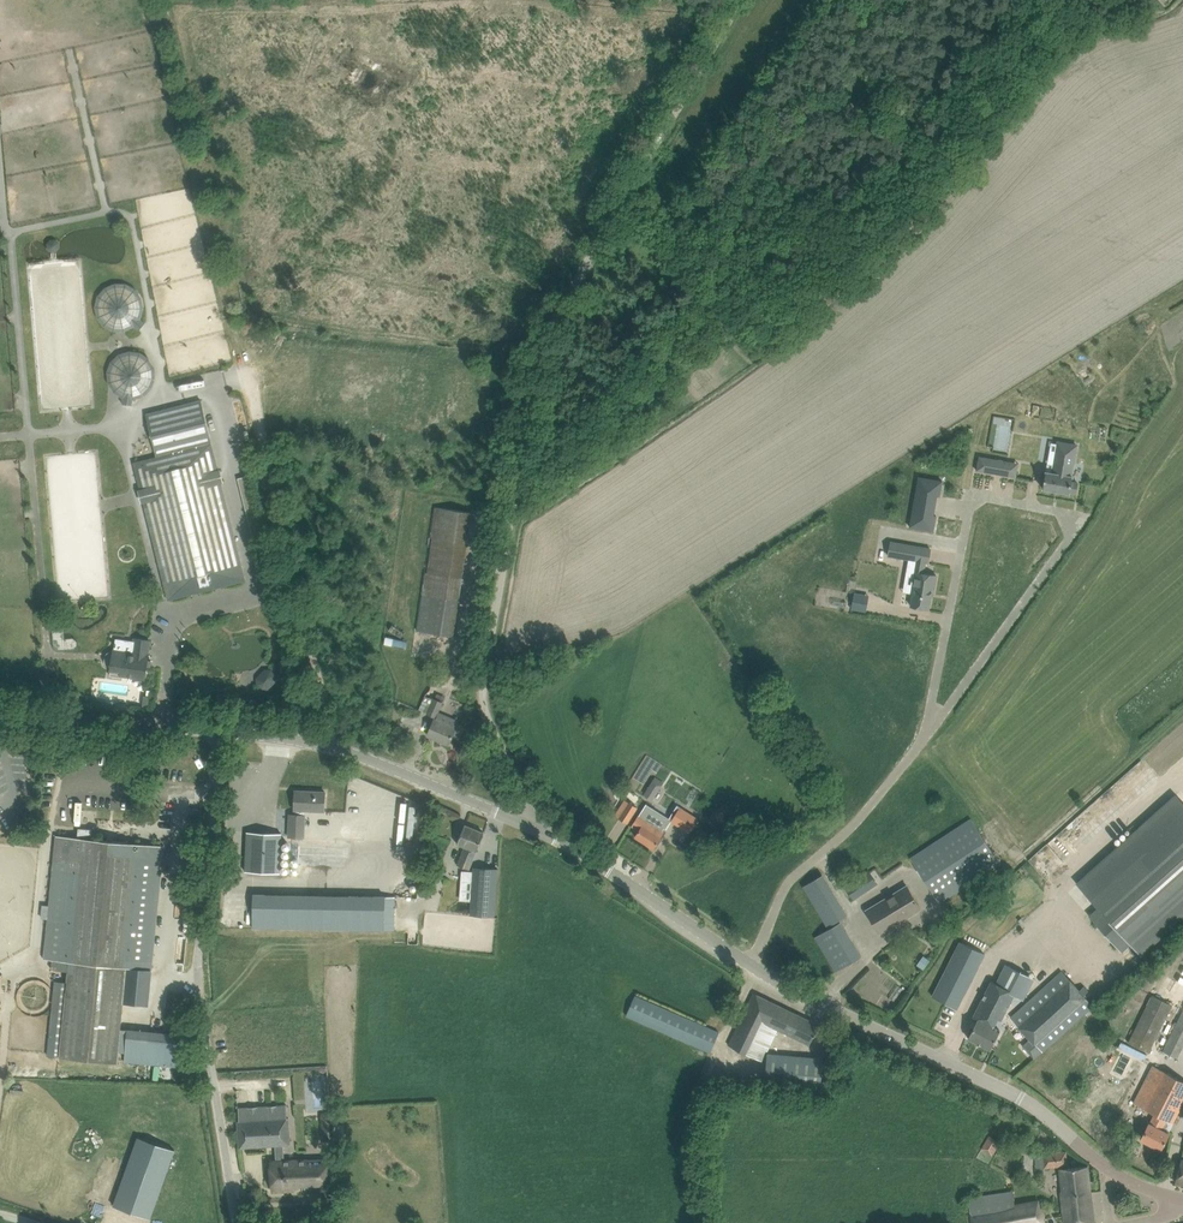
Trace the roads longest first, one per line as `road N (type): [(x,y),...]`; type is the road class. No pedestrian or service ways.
road 1 (unclassified): [(534,828),(483,698),(539,357),(740,0)]
road 2 (track): [(327,747),(324,701),(150,0)]
road 3 (unclassified): [(236,1222),(198,978),(220,732)]
road 4 (tertiary): [(1113,1173),(1015,1095),(752,966)]
road 5 (track): [(926,736),(1019,861),(1182,716)]
road 6 (unclassified): [(926,736),(1072,534),(1075,521),(1056,511),(988,498)]
road 7 (tertiary): [(534,828),(354,754),(220,732)]
road 8 (unclassified): [(752,966),(793,878),(856,823),(926,736)]
road 9 (tertiary): [(752,966),(534,828)]
road 10 (unclassified): [(988,498),(975,499),(969,511),(926,736)]
road 11 (tertiary): [(220,732),(0,716)]

